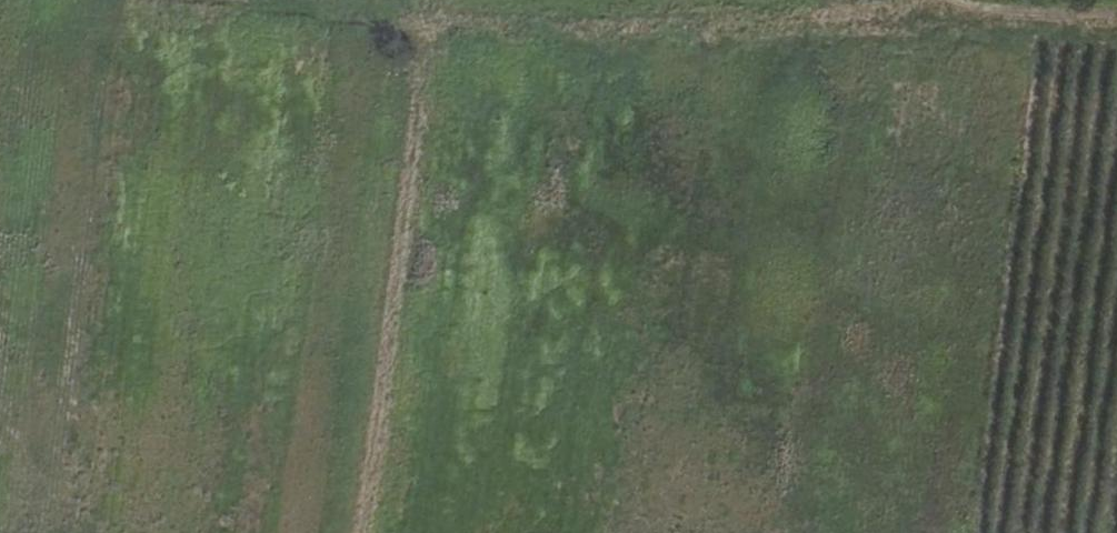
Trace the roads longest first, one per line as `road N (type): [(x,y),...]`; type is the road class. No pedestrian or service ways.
road 1 (track): [(175,0),(298,37),(340,40),(765,31),(891,0)]
road 2 (track): [(344,0),(300,532)]
road 3 (track): [(1116,14),(956,0)]

